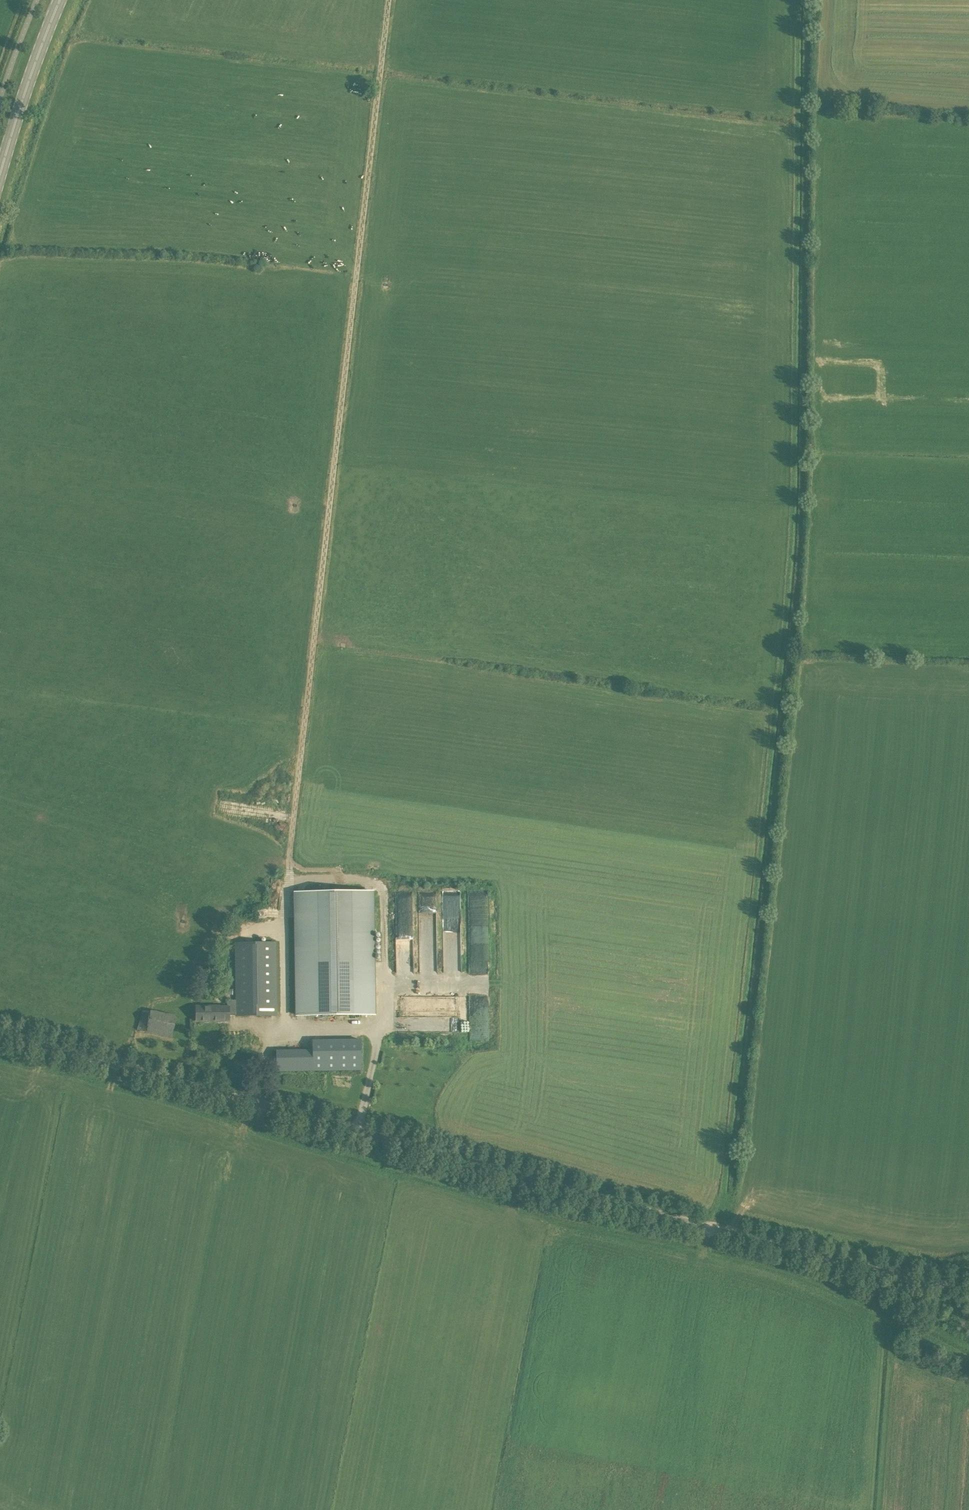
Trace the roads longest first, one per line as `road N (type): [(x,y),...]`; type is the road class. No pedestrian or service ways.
road 1 (unclassified): [(968,1291),(0,1033)]
road 2 (primary): [(0,175),(62,0)]

